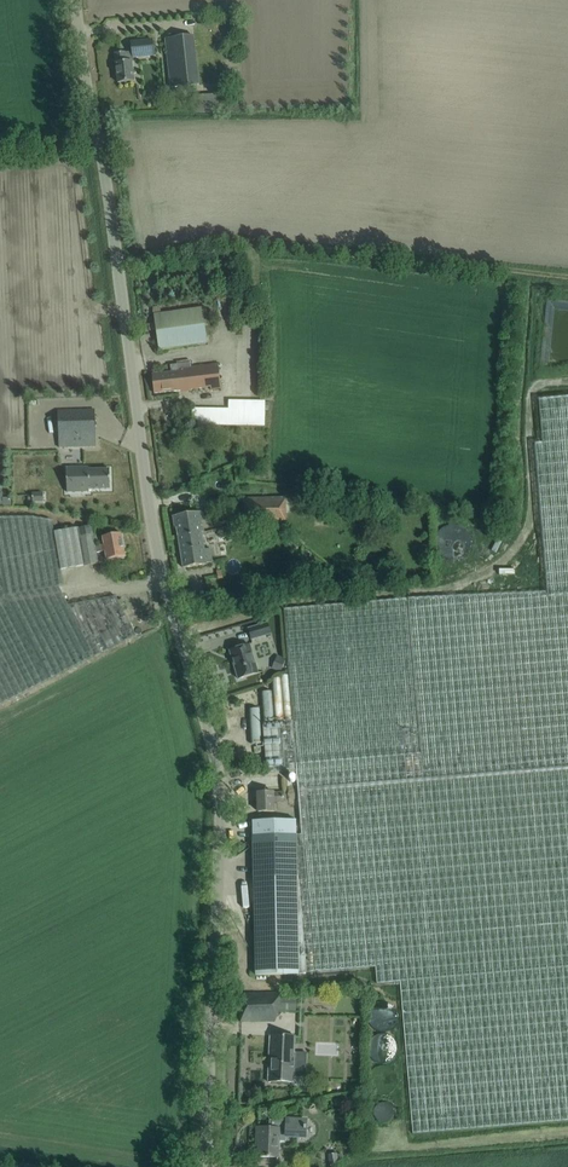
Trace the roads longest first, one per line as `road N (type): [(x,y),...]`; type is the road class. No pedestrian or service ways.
road 1 (unclassified): [(201,1166),(212,762),(157,576),(104,155),(72,0)]

